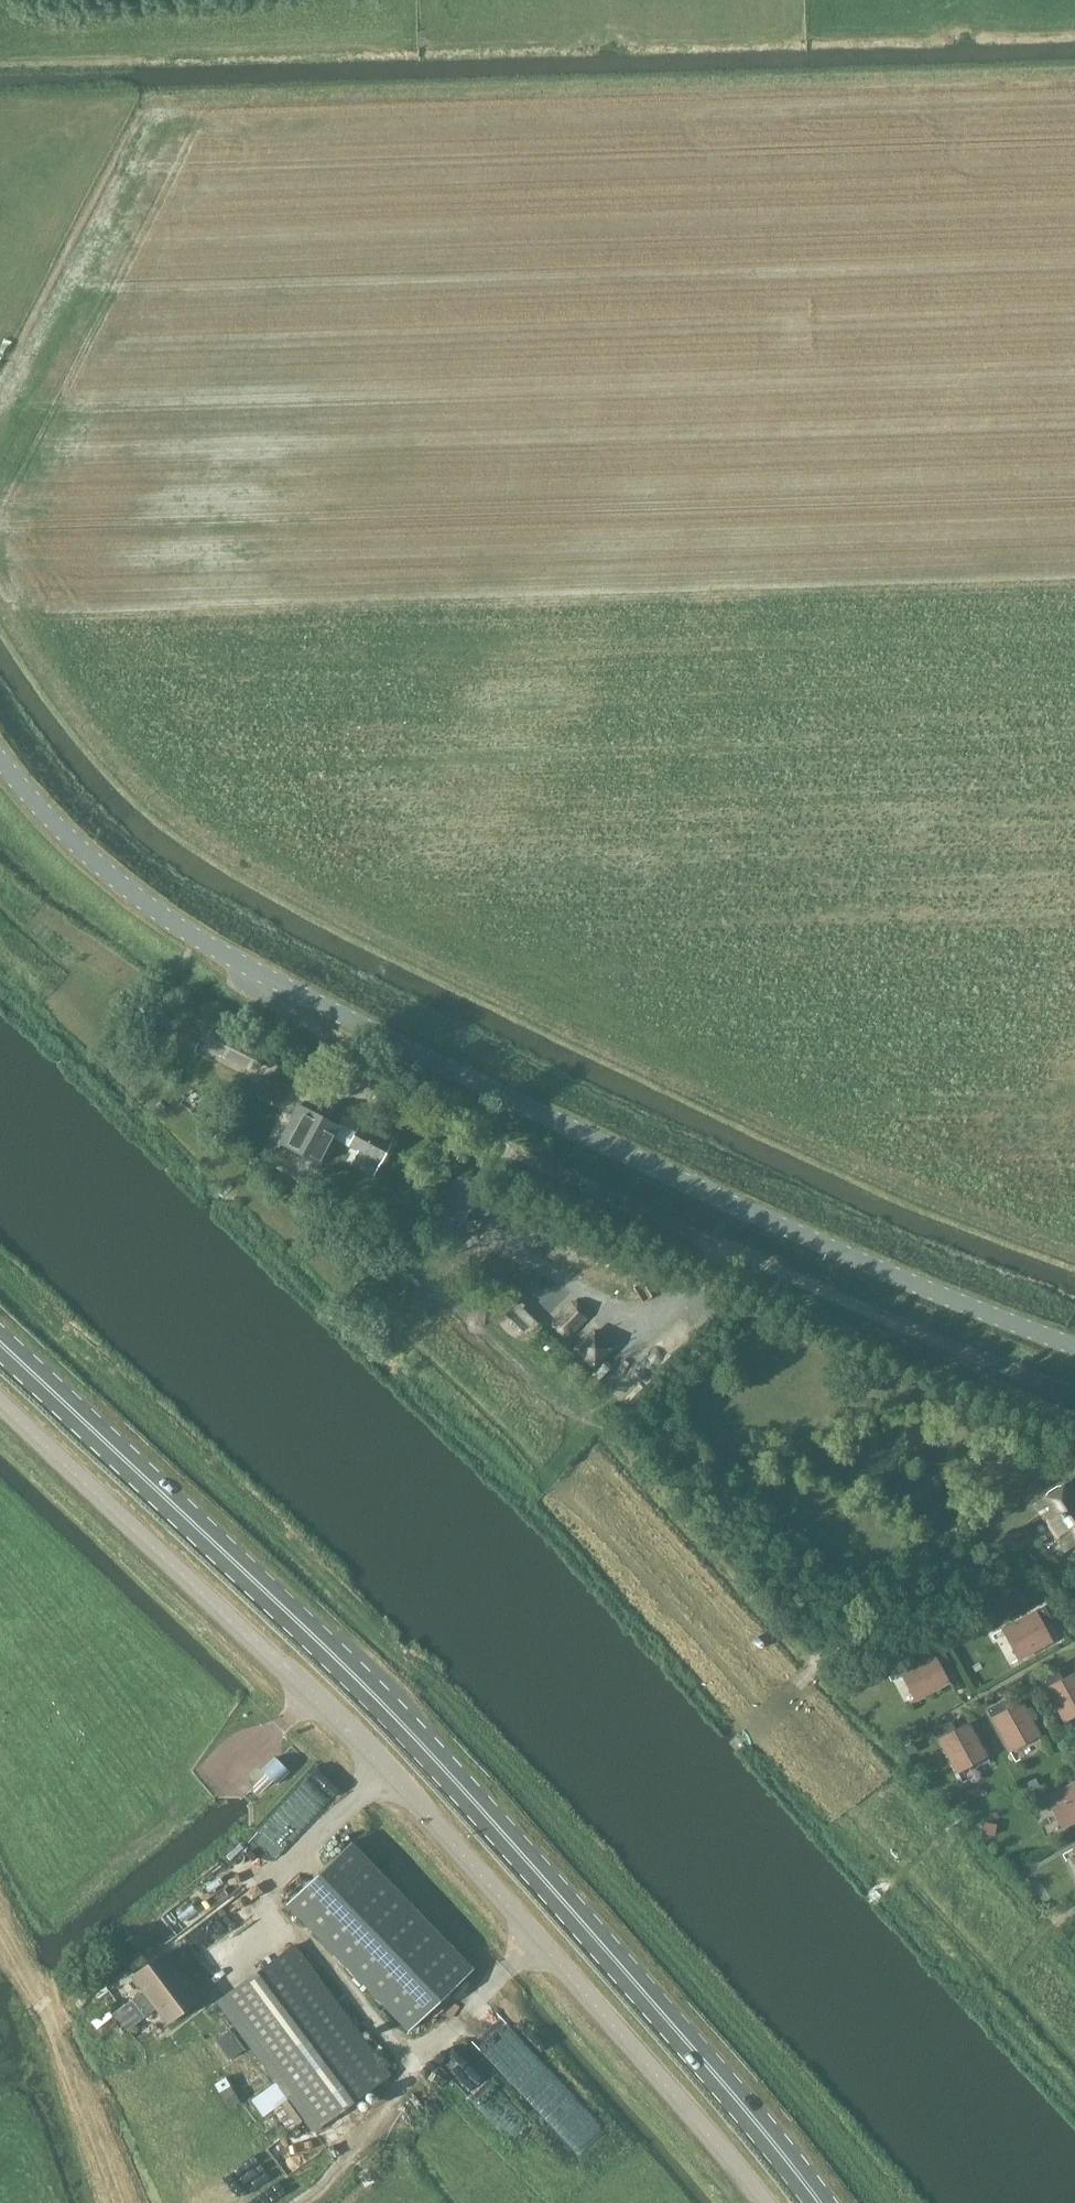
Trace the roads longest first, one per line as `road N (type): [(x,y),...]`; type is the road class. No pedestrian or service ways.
road 1 (tertiary): [(1074,1348),(627,1156),(246,967),(136,899),(0,759)]
road 2 (primary): [(817,2202),(628,1976),(383,1706),(0,1344)]
road 3 (unclassified): [(763,2202),(420,1806),(0,1405)]
road 4 (track): [(118,2202),(43,2011)]
road 5 (track): [(309,1695),(209,1772)]

